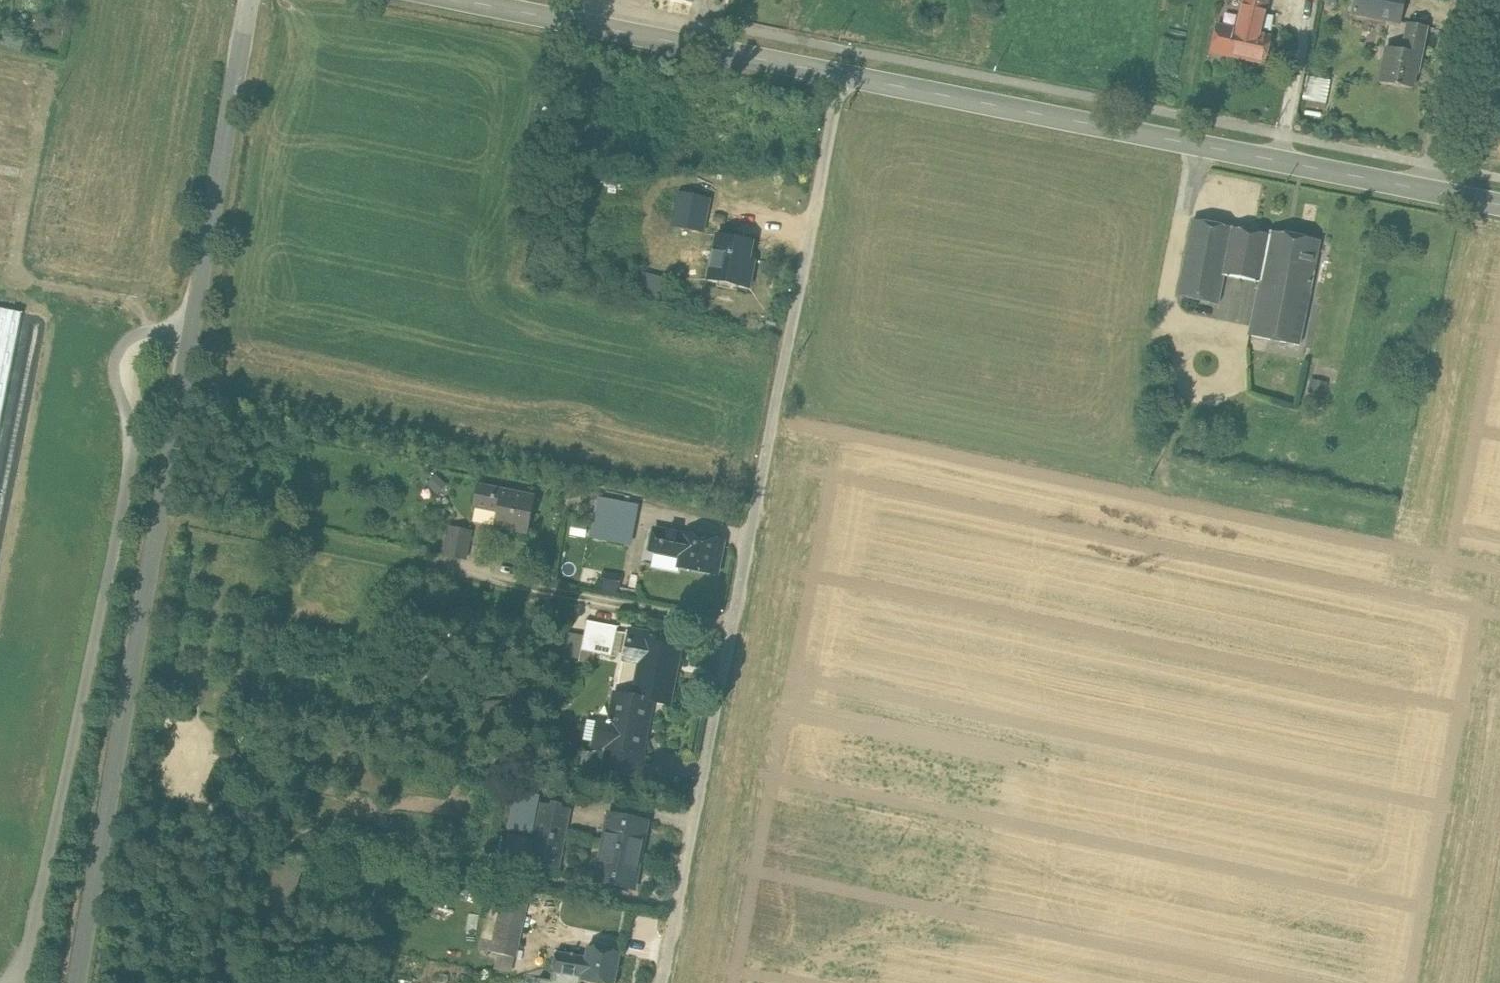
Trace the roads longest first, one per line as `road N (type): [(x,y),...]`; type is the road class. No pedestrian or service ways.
road 1 (unclassified): [(249,0),(77,982)]
road 2 (residential): [(842,69),(660,982)]
road 3 (tertiary): [(842,69),(1499,201)]
road 4 (tertiary): [(464,0),(842,69)]
road 5 (track): [(0,170),(31,176),(13,276),(131,301),(162,335)]

